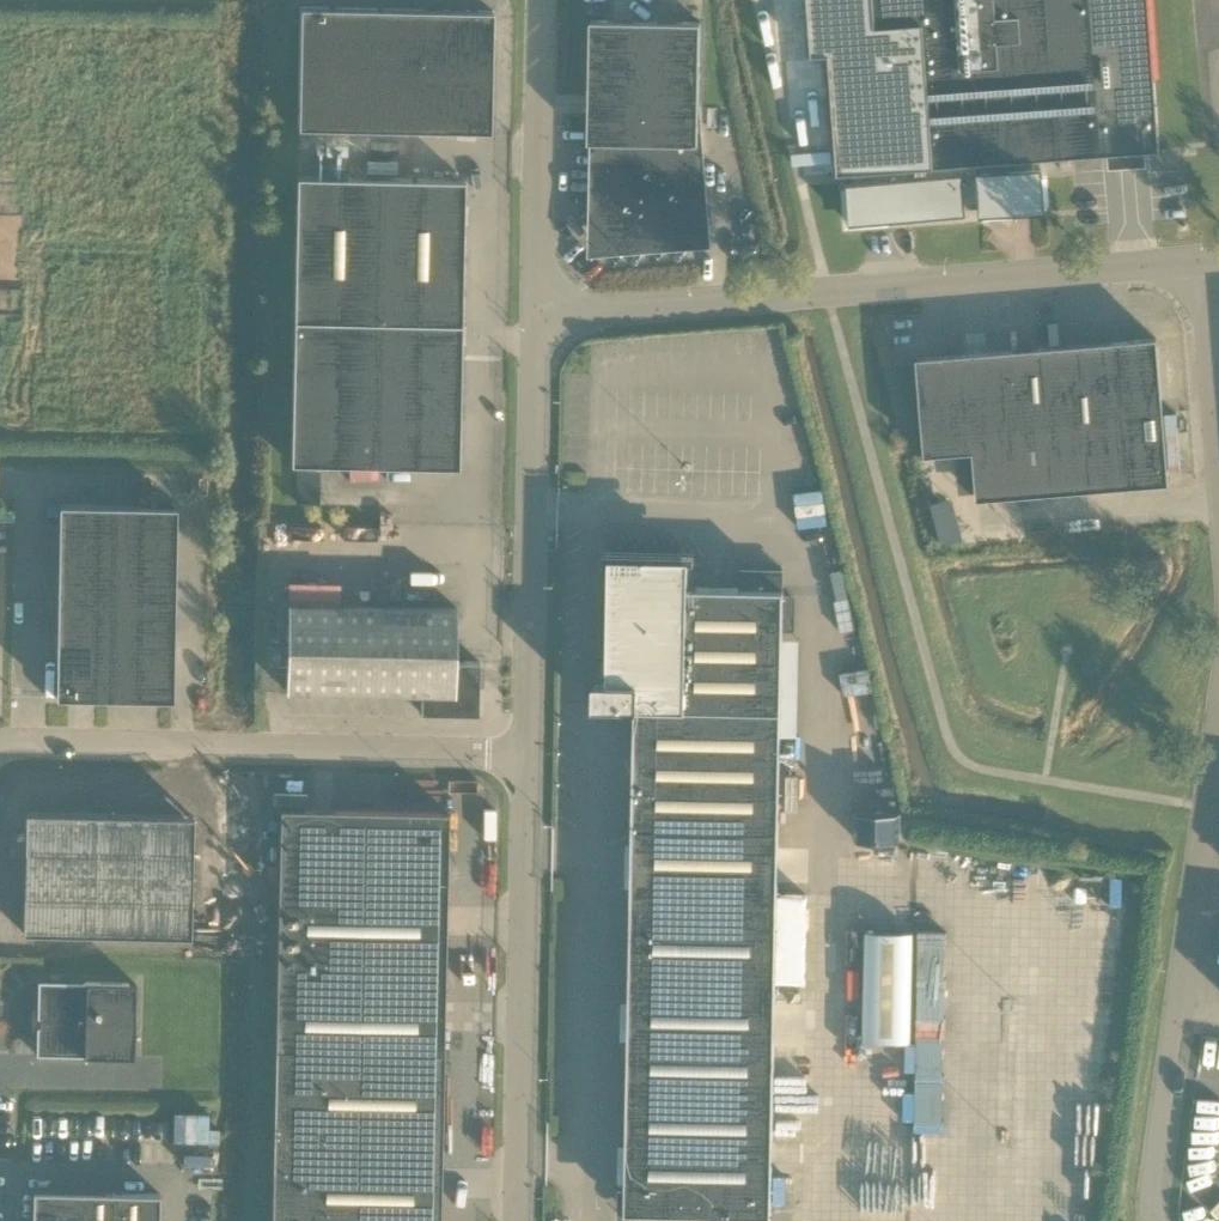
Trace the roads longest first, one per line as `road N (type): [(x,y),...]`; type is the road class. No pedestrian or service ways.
road 1 (tertiary): [(537,315),(1203,260)]
road 2 (unclassified): [(527,756),(0,743)]
road 3 (unclassified): [(1159,1220),(1149,1184),(1218,738)]
road 4 (tertiary): [(518,1220),(527,756)]
road 5 (tertiary): [(527,756),(537,315)]
road 6 (unclassified): [(537,315),(538,0)]
road 7 (unclassified): [(1218,441),(1203,260)]

